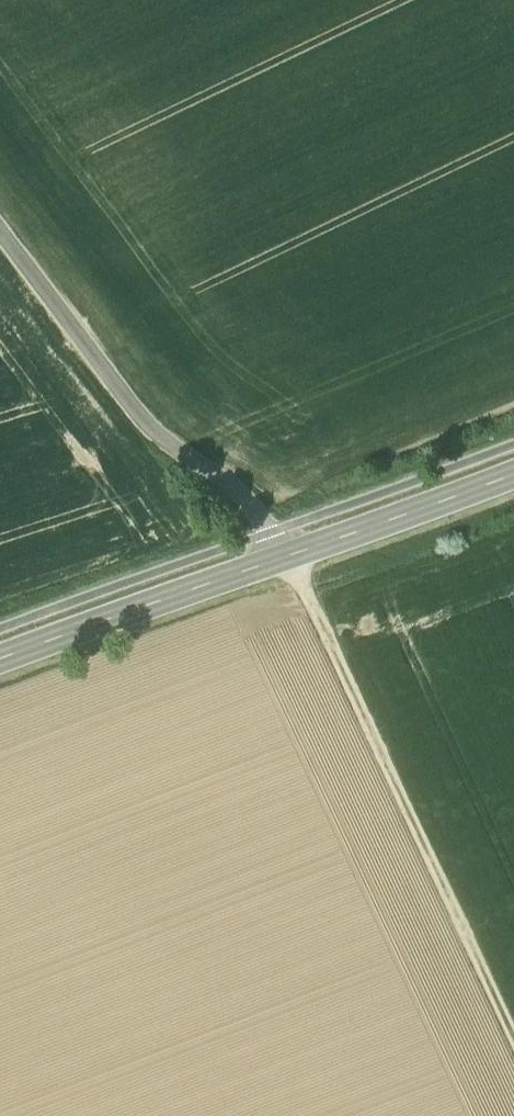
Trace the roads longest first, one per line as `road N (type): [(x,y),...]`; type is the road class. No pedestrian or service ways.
road 1 (track): [(0,231),(149,430),(271,525),(513,1039)]
road 2 (secondary): [(0,659),(513,474)]

